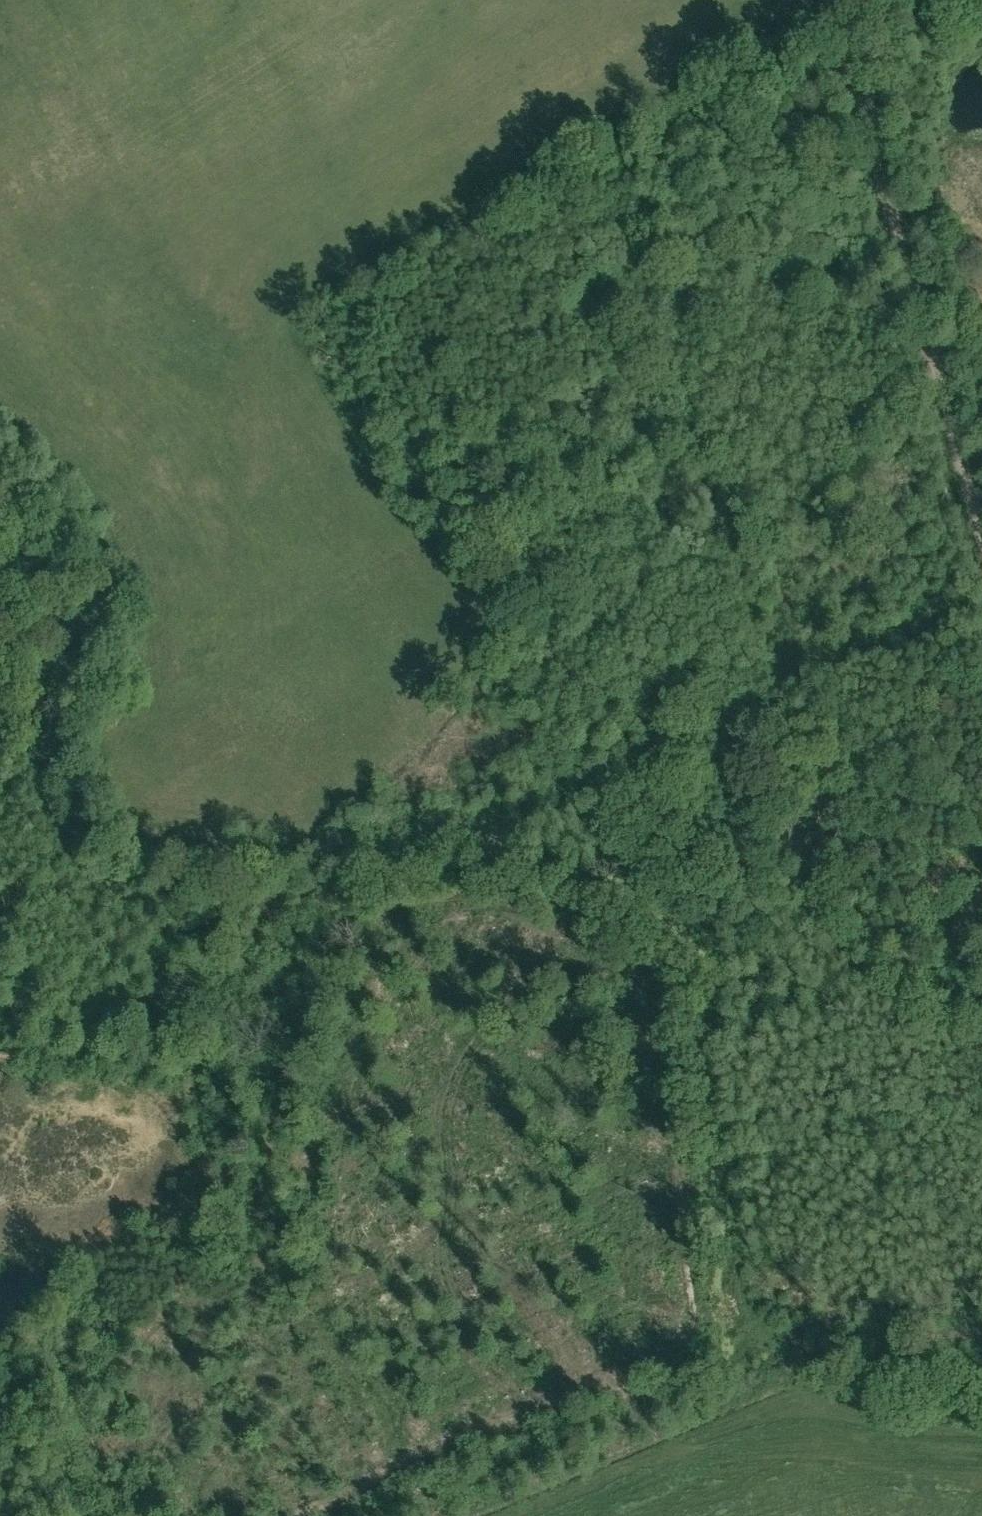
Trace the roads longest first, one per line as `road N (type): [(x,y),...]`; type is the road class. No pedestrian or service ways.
road 1 (track): [(981,539),(825,0)]

